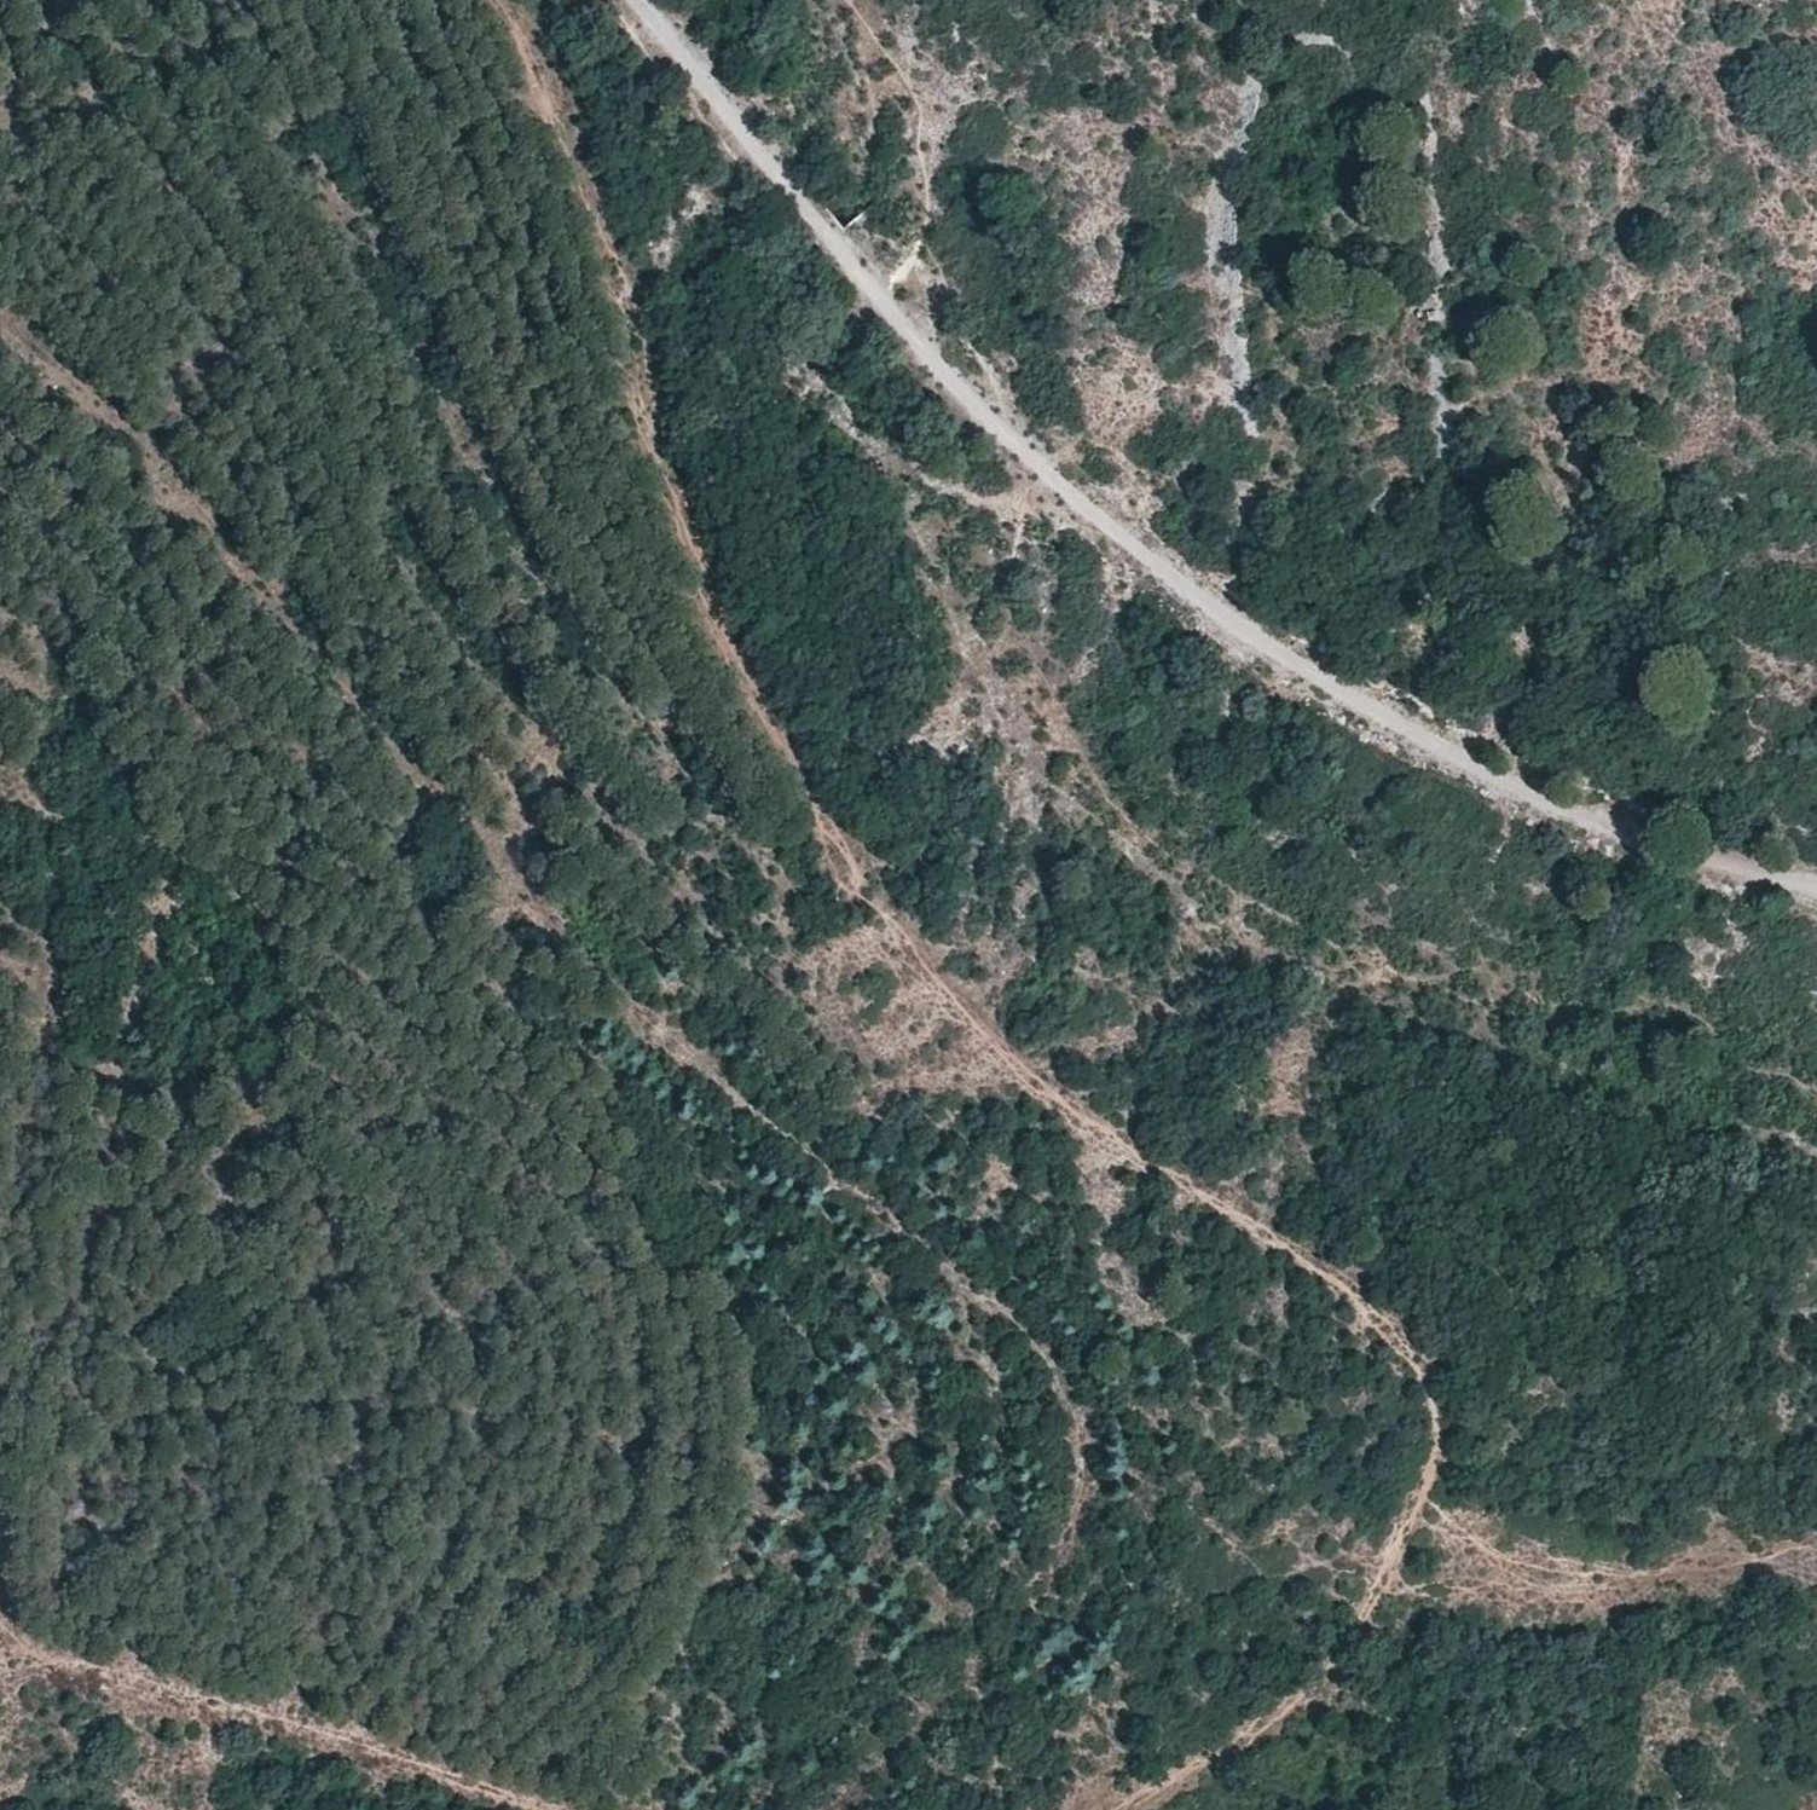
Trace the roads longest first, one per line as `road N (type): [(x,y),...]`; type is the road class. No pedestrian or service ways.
road 1 (track): [(1422,1508),(1438,1459),(1435,1414),(1413,1360),(1331,1286),(1058,1105),(915,953),(706,580),(600,217),(500,0)]
road 2 (track): [(1816,891),(1454,764),(1175,583),(966,394),(631,0)]
road 3 (track): [(1816,1538),(1597,1572),(1422,1508),(1368,1611),(1294,1706),(1130,1809)]
road 4 (track): [(578,1809),(0,1643)]

